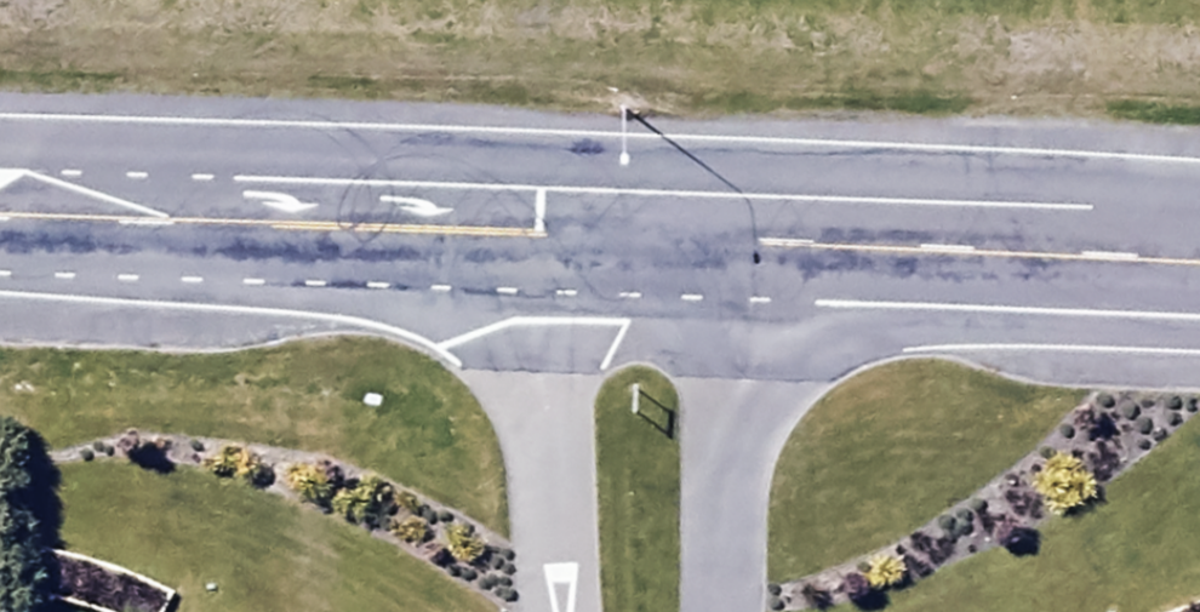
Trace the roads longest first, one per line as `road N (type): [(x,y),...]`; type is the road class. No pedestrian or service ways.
road 1 (tertiary): [(0,230),(524,245)]
road 2 (tertiary): [(752,252),(1199,271)]
road 3 (residential): [(563,611),(524,245)]
road 4 (residential): [(752,252),(723,611)]
road 5 (tertiary): [(524,245),(752,252)]

